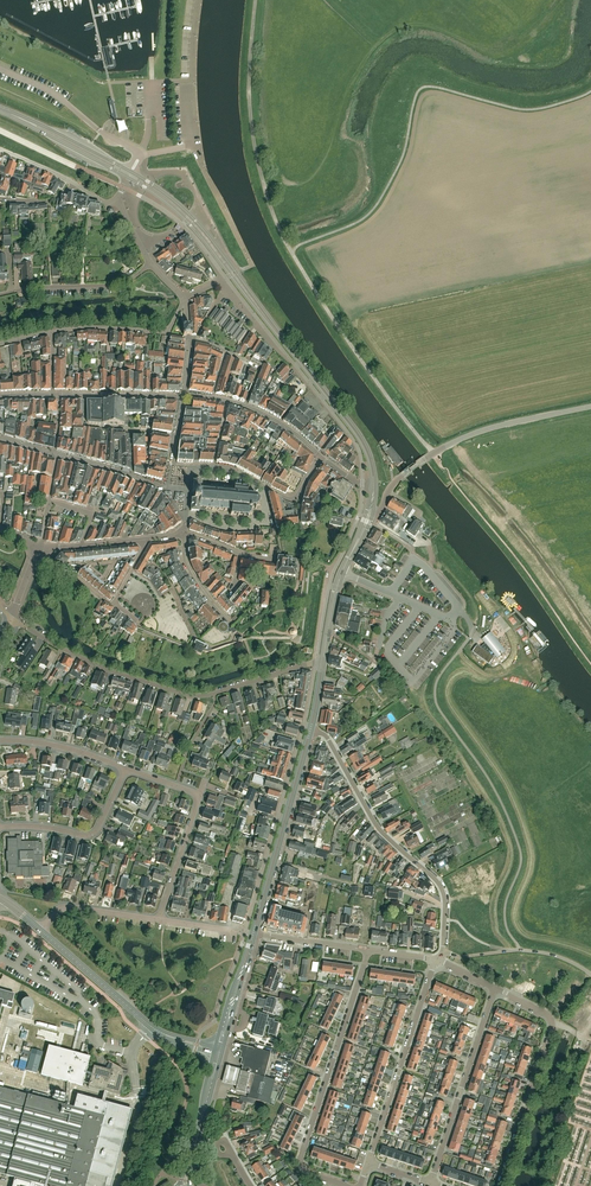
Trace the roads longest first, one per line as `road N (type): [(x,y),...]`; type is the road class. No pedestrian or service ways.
road 1 (residential): [(12,618),(124,676),(191,695),(323,663)]
road 2 (secondary): [(374,482),(358,434),(189,219)]
road 3 (residential): [(347,1185),(310,1174),(301,1158),(369,950)]
road 4 (residential): [(443,950),(440,885),(381,831),(327,738),(311,728)]
road 5 (track): [(292,253),(266,194),(250,118),(255,0)]
road 6 (residential): [(500,1185),(552,1028),(546,1013),(495,988)]
road 7 (residential): [(435,960),(367,1163)]
road 8 (secondary): [(253,934),(311,728)]
road 9 (residential): [(430,1183),(495,988)]
road 10 (unclassified): [(590,407),(494,426),(418,464)]
road 11 (residential): [(170,467),(228,470),(294,501),(321,457)]
road 12 (residential): [(0,827),(92,834),(126,768)]
road 13 (track): [(539,1185),(556,1132),(552,1098),(576,1033)]
road 14 (residential): [(0,295),(116,285),(151,263)]
road 15 (unclassified): [(443,950),(460,957),(546,953),(590,974)]
road 16 (tertiary): [(152,1027),(40,931)]
road 17 (residential): [(133,477),(0,438)]
road 18 (residential): [(159,920),(200,794)]
road 19 (secondary): [(184,1185),(217,1057)]
road 20 (residential): [(126,768),(59,747),(0,740)]
road 21 (residential): [(159,920),(67,907),(40,931)]
road 22 (residential): [(81,547),(92,515),(49,501),(41,547)]

